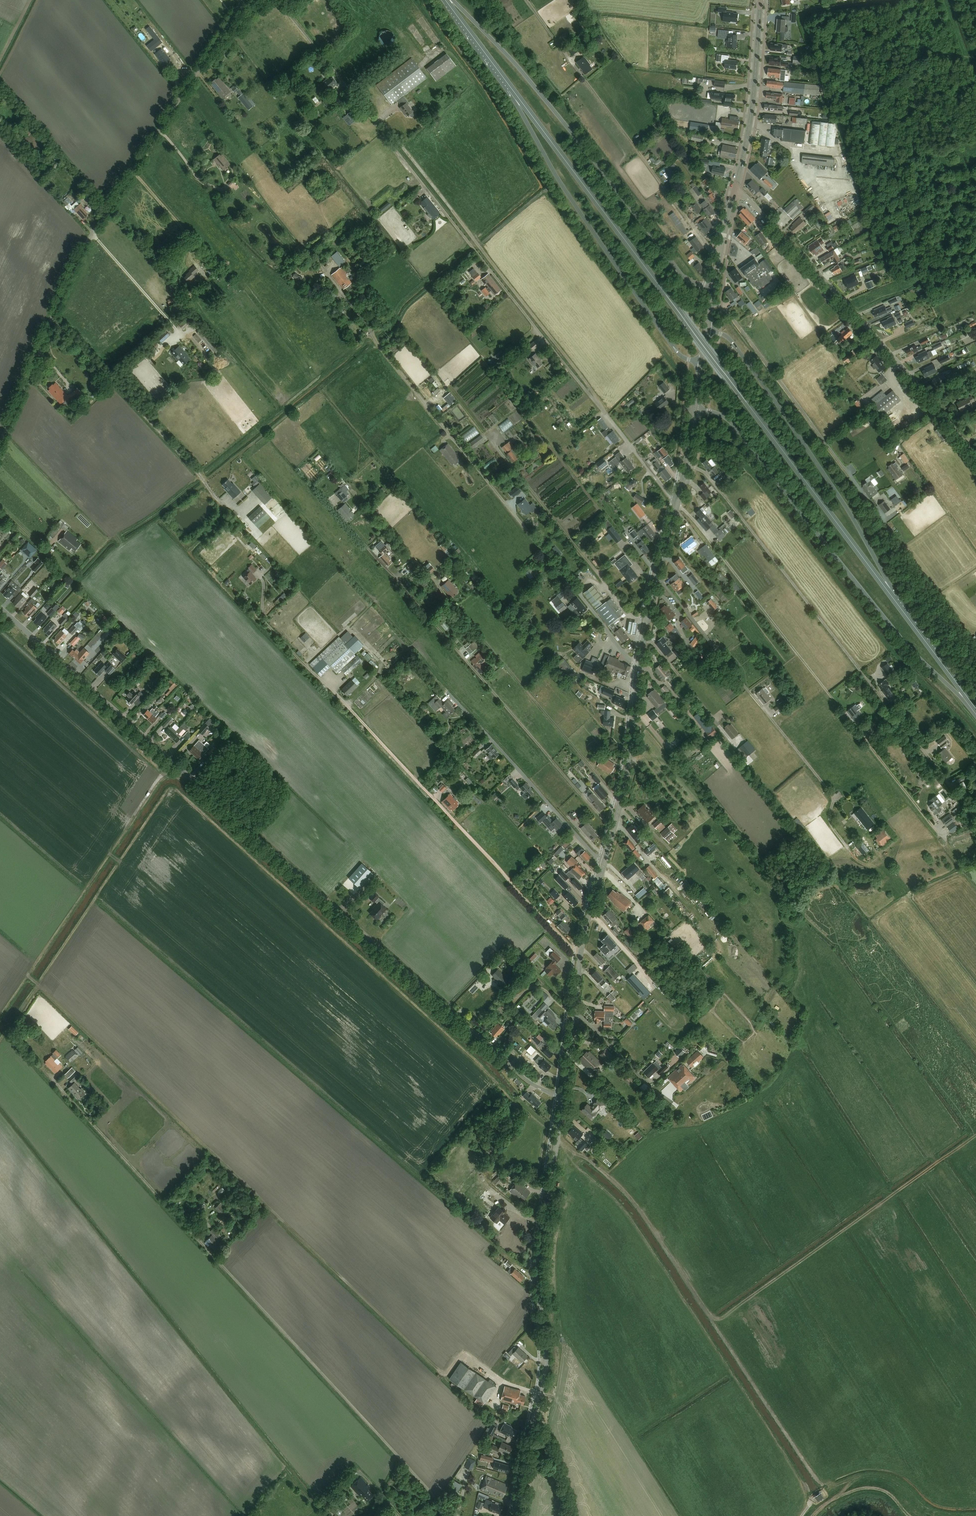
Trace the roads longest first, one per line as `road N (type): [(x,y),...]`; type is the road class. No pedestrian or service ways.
road 1 (tertiary): [(563,1099),(509,1064),(0,610)]
road 2 (trunk): [(888,590),(512,91)]
road 3 (tertiary): [(570,1058),(579,951),(619,801),(654,579),(677,505)]
road 4 (track): [(451,1515),(90,1124)]
road 5 (track): [(600,405),(277,0)]
road 6 (unclassified): [(0,438),(68,268),(241,0)]
road 7 (tertiary): [(515,1515),(545,1371),(537,1277),(563,1099)]
road 8 (trunk): [(695,412),(732,423),(913,653),(967,698)]
road 9 (trunk): [(715,285),(683,277),(543,98),(450,0)]
road 10 (residential): [(975,464),(872,335),(735,191)]
road 11 (trunk): [(512,91),(566,191),(649,312),(679,354),(702,365)]
road 12 (trunk): [(888,590),(844,503),(788,420),(738,349),(708,329)]
road 13 (track): [(49,315),(225,504)]
road 14 (tertiary): [(735,191),(751,120),(760,0)]
road 15 (trunk): [(967,698),(888,590)]
road 16 (unclassified): [(677,505),(600,405)]

